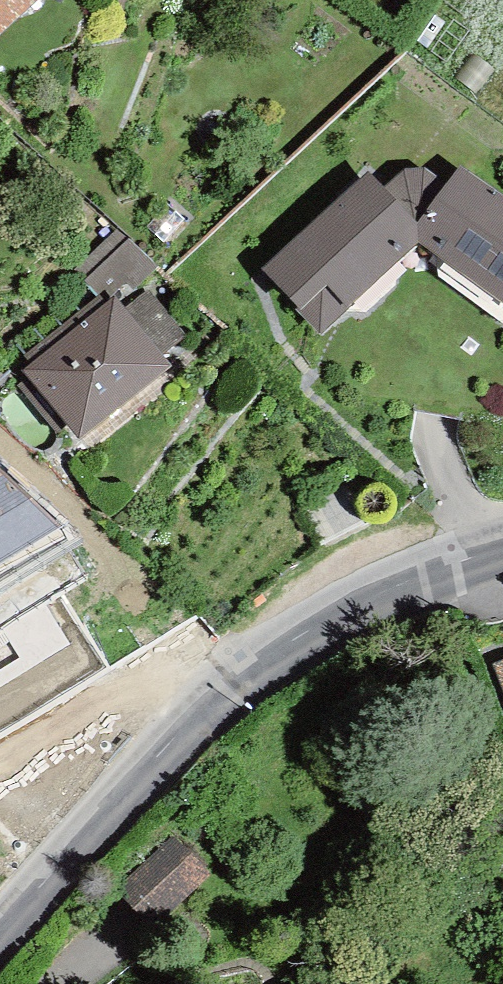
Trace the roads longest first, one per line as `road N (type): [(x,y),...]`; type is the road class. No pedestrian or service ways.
road 1 (tertiary): [(502,547),(321,625),(259,665),(157,758),(0,932)]
road 2 (motorway): [(0,721),(214,753),(502,814)]
road 3 (motorway): [(502,509),(243,452),(0,418)]

